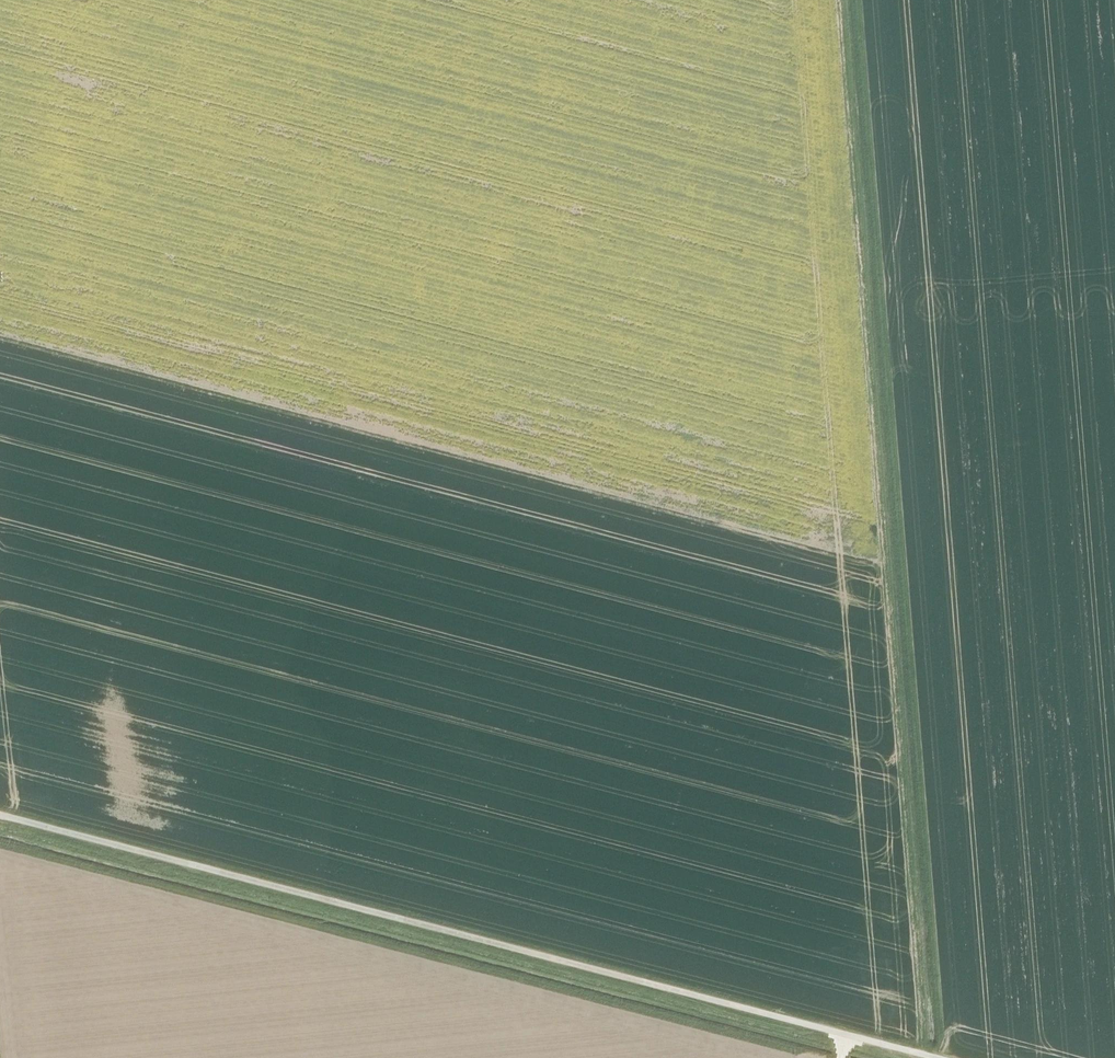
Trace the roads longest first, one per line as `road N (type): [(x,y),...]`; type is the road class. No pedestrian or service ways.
road 1 (unclassified): [(934,1057),(0,816)]

